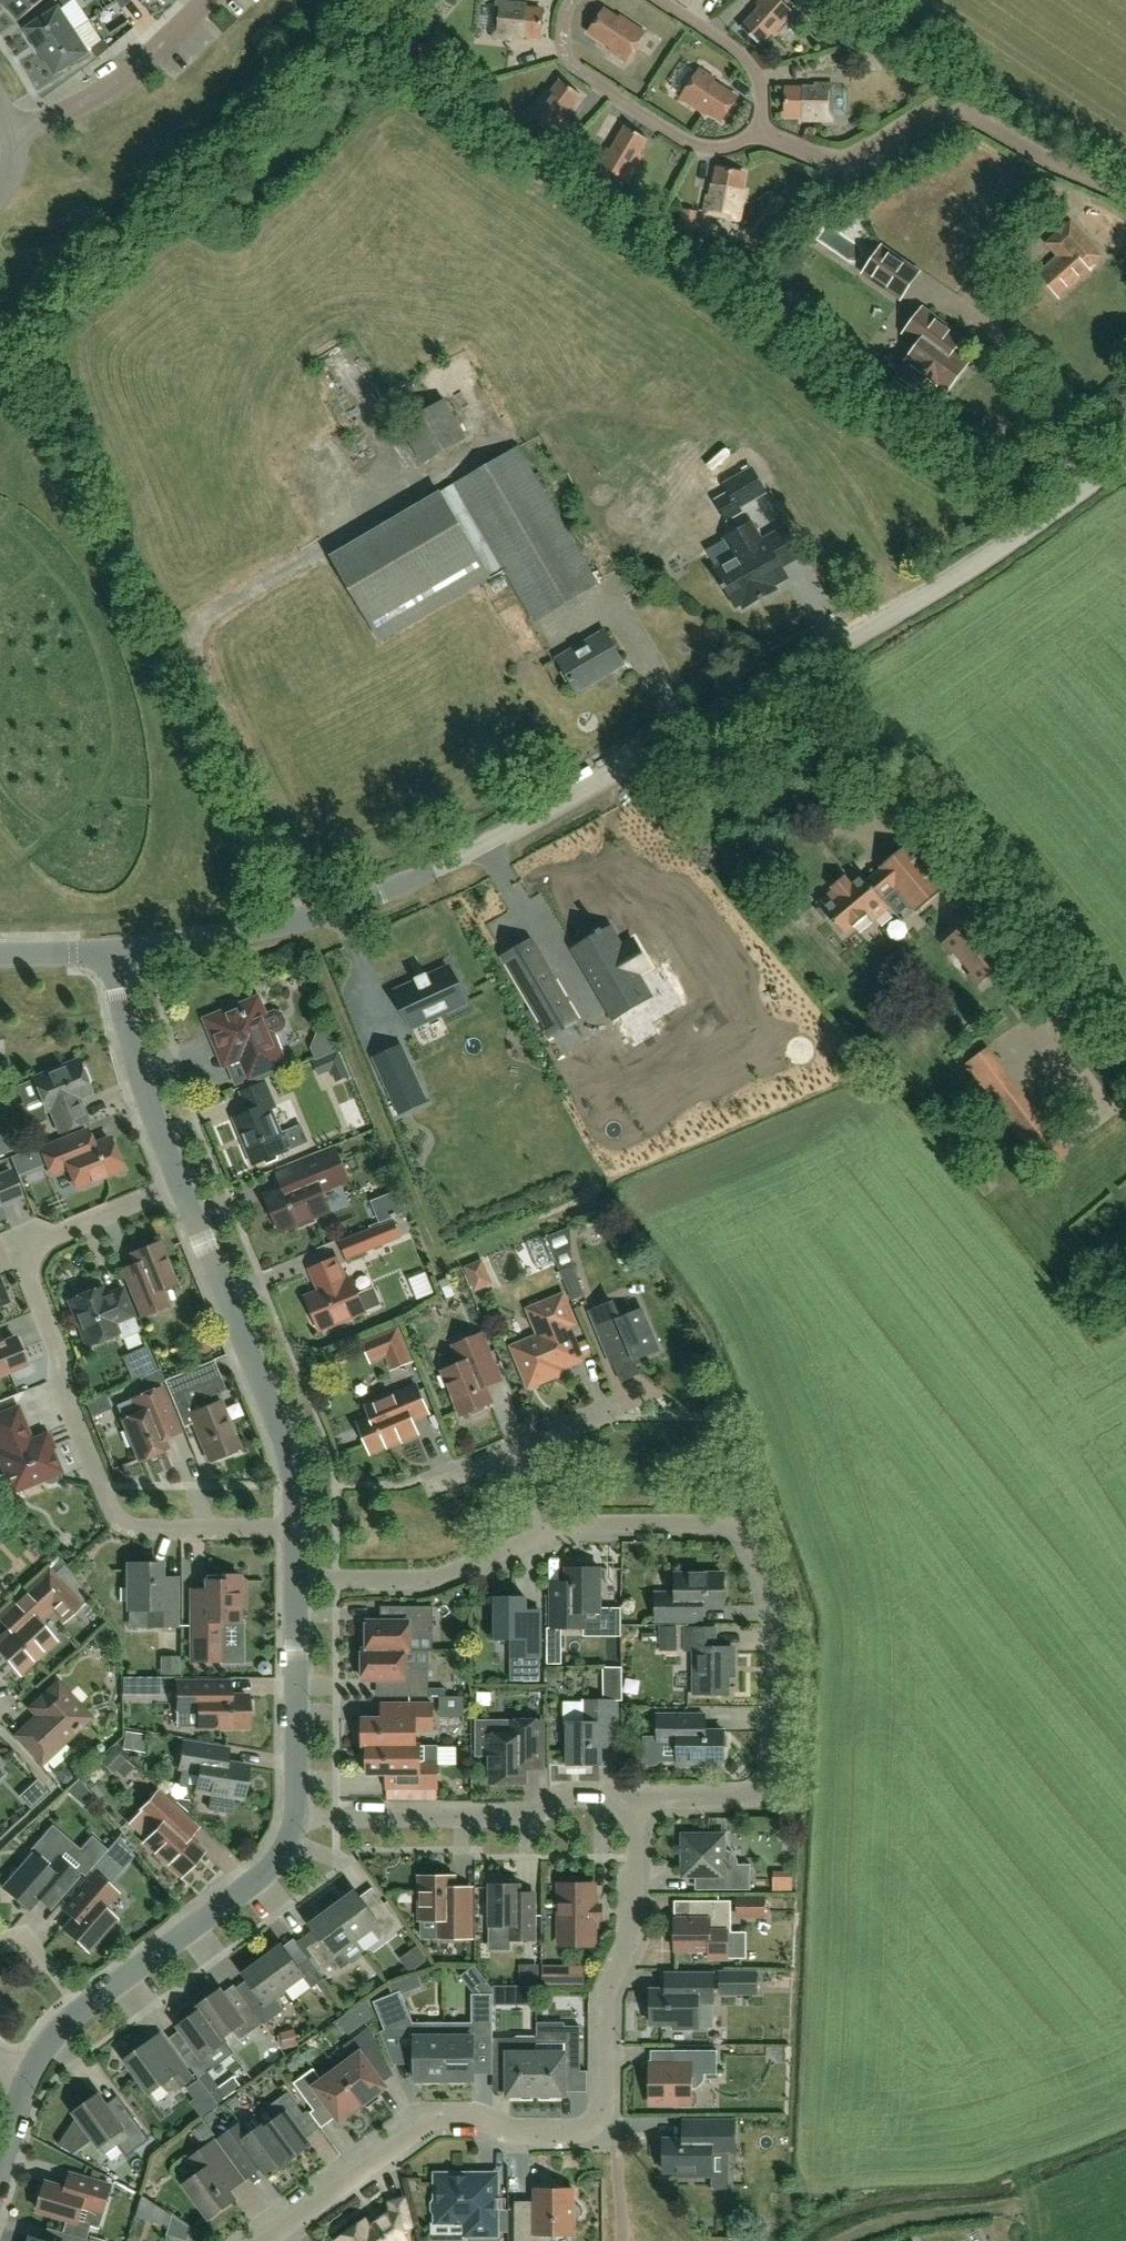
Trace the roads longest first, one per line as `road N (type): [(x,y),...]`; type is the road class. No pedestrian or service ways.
road 1 (unclassified): [(117,952),(276,933),(446,869),(899,612),(1125,458)]
road 2 (residential): [(267,2240),(427,2125),(470,2122),(525,2137),(569,2136),(601,2116),(610,2097),(606,2010),(635,1919),(636,1803)]
road 3 (residential): [(297,1532),(142,1532),(123,1525),(62,1394),(63,1362),(32,1276),(38,1248),(180,1184)]
road 4 (residential): [(551,1535),(597,1526),(722,1526),(751,1551),(775,1624),(774,1768),(764,1795),(636,1803)]
road 5 (residential): [(297,1532),(288,1448),(180,1184)]
road 6 (residential): [(636,1803),(567,1801),(526,1822),(296,1824)]
road 7 (residential): [(84,2009),(257,1885),(296,1824)]
road 8 (residential): [(298,1585),(423,1582),(551,1535)]
road 9 (residential): [(180,1184),(135,1060),(117,952)]
road 10 (residential): [(296,1824),(298,1585)]
road 11 (residential): [(15,138),(61,121),(122,78),(205,0)]

